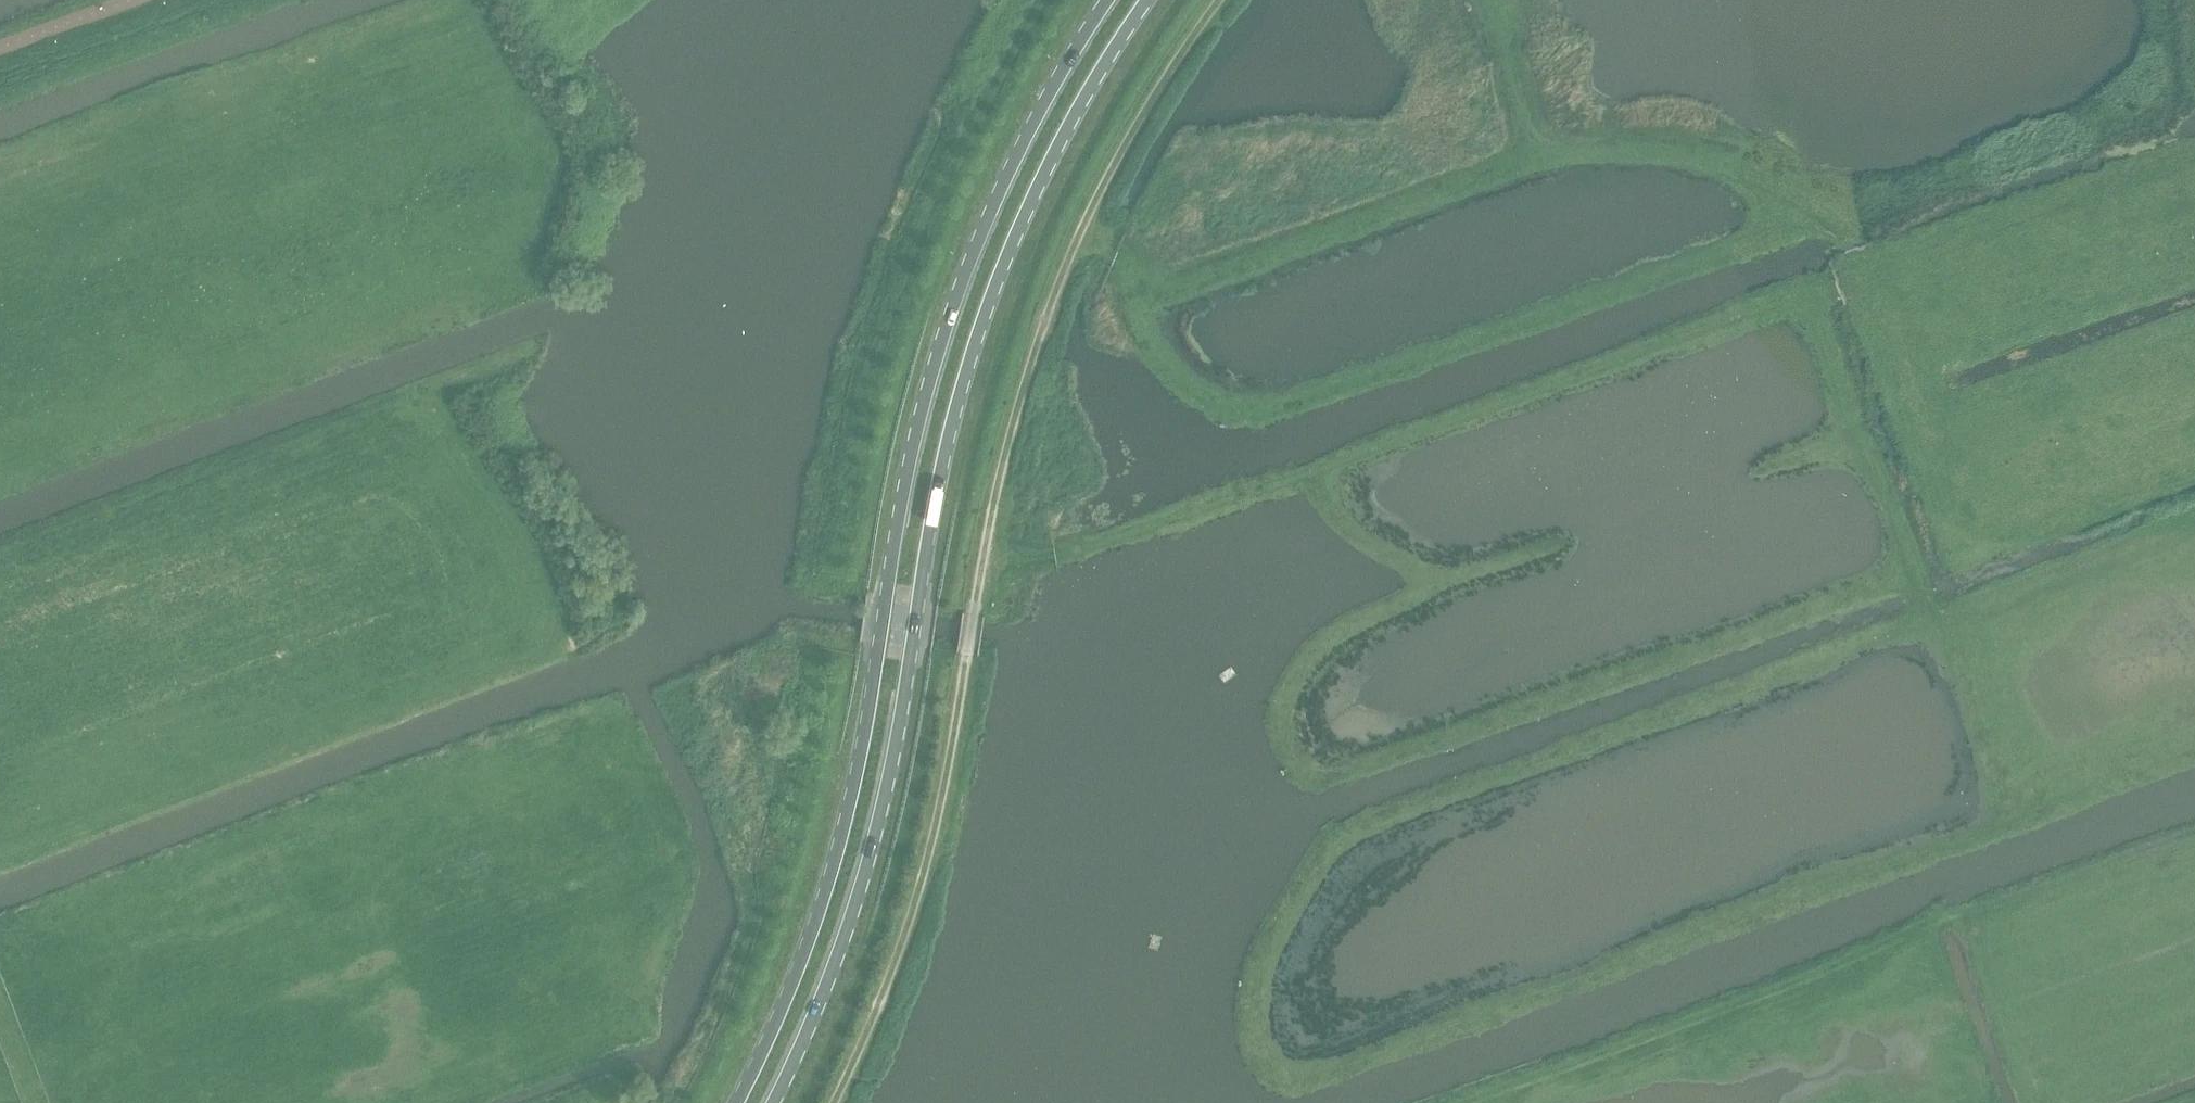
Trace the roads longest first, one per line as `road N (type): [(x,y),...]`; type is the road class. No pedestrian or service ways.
road 1 (track): [(838,1102),(892,978),(929,854),(991,517),(1039,345),(1093,202),(1223,0)]
road 2 (primary): [(774,1102),(834,973),(877,843),(935,512),(995,291),(1050,163),(1147,0)]
road 3 (primary): [(1108,0),(1004,183),(934,360),(838,840),(800,962),(734,1102)]
road 4 (track): [(1905,353),(1854,249),(1808,206),(1719,161),(1641,151),(1537,160),(1225,276)]
road 5 (track): [(1537,160),(1490,0)]

